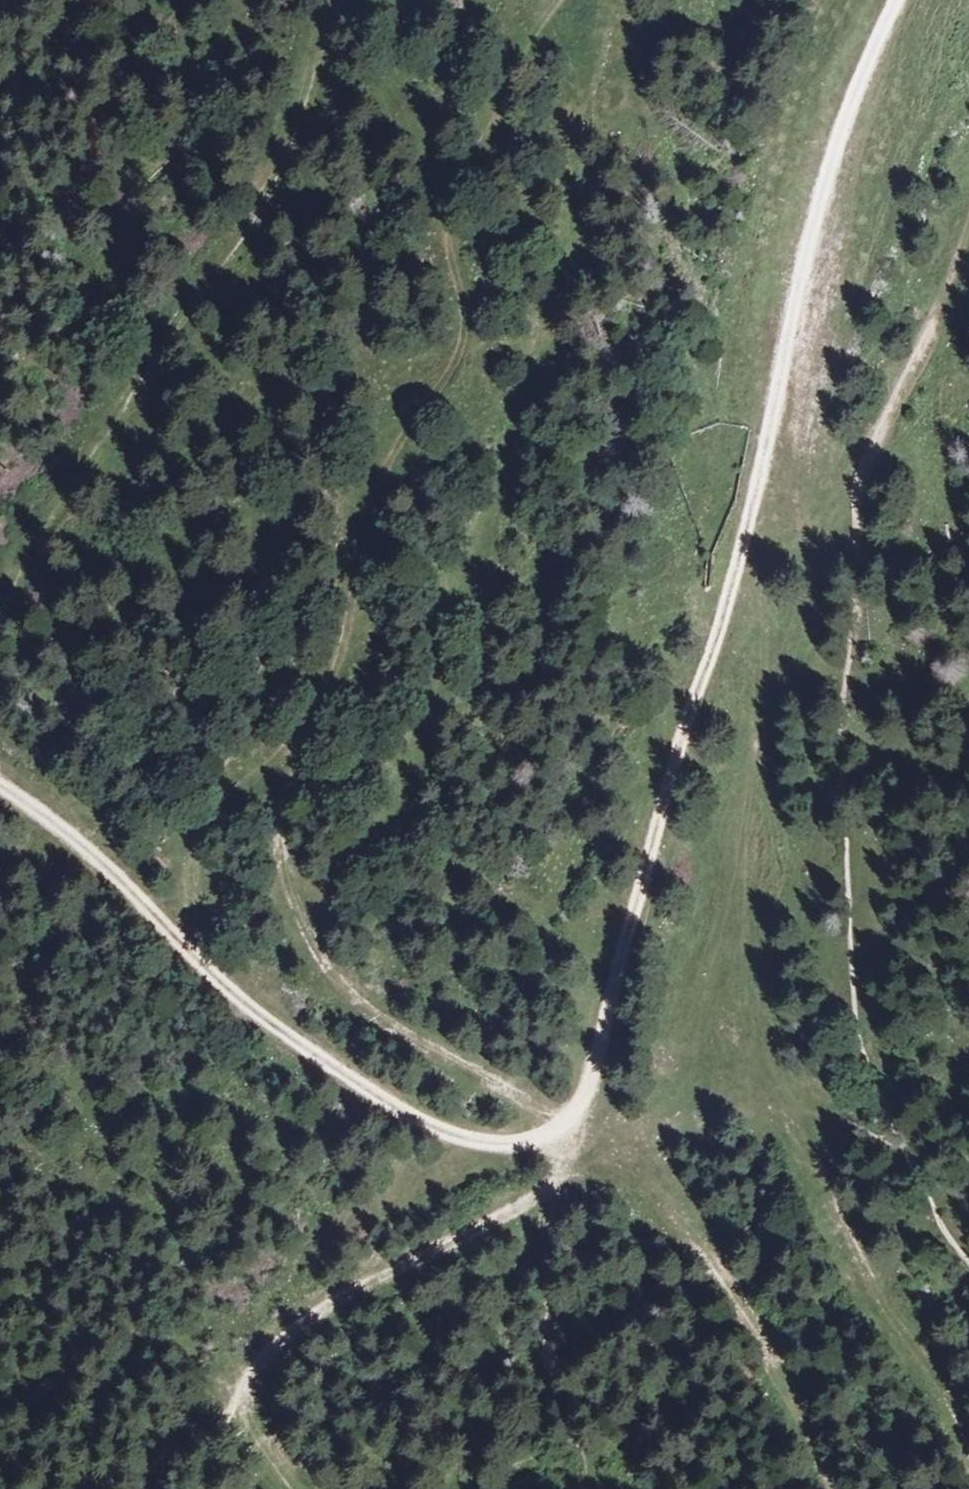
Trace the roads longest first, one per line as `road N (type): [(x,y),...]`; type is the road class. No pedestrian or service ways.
road 1 (track): [(897,0),(836,144),(722,624),(668,784),(586,1097),(571,1125)]
road 2 (track): [(559,0),(459,172),(450,226),(462,341),(431,407),(378,480),(331,687),(294,741),(221,797),(201,825),(189,908),(202,964)]
road 3 (track): [(784,1115),(756,1033),(750,910),(784,362)]
road 4 (track): [(0,607),(71,486),(250,223),(292,133),(337,0)]
road 5 (track): [(571,1125),(440,1056),(339,982),(315,949),(281,863),(269,761)]
road 6 (track): [(202,964),(326,1062),(441,1129),(525,1139),(571,1125)]
road 7 (track): [(832,1488),(756,1323),(671,1197),(617,1150)]
road 8 (track): [(968,1441),(874,1287),(784,1115)]
road 9 (track): [(555,1186),(301,1315),(270,1339),(246,1380)]
road 10 (track): [(202,964),(91,854),(0,786)]
road 11 (track): [(745,1100),(697,1105),(616,1132),(571,1125)]
road 12 (track): [(246,1380),(252,1421),(301,1488)]

